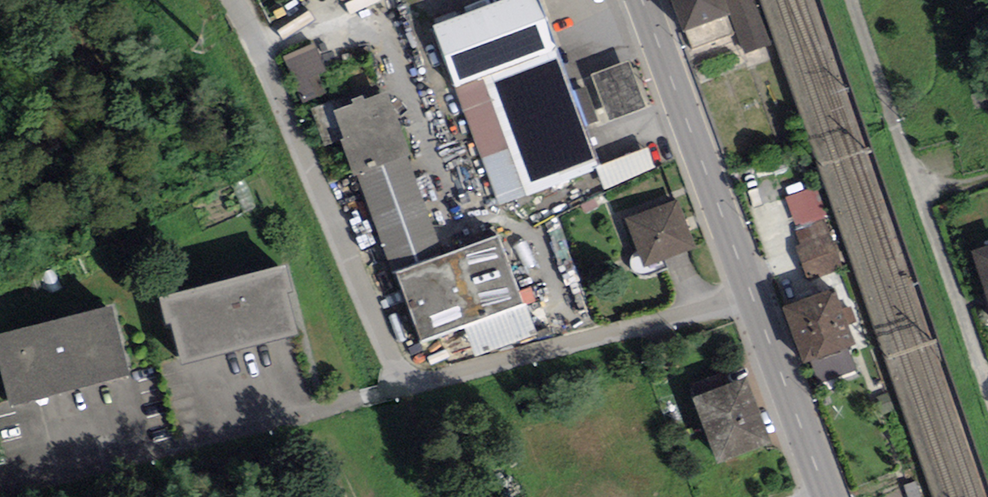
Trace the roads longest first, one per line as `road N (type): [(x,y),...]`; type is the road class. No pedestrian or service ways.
road 1 (unclassified): [(242,0),(406,377),(747,298)]
road 2 (primary): [(747,298),(637,0)]
road 3 (track): [(916,196),(987,401)]
road 4 (primary): [(821,496),(747,298)]
road 5 (unclassified): [(851,0),(916,196)]

